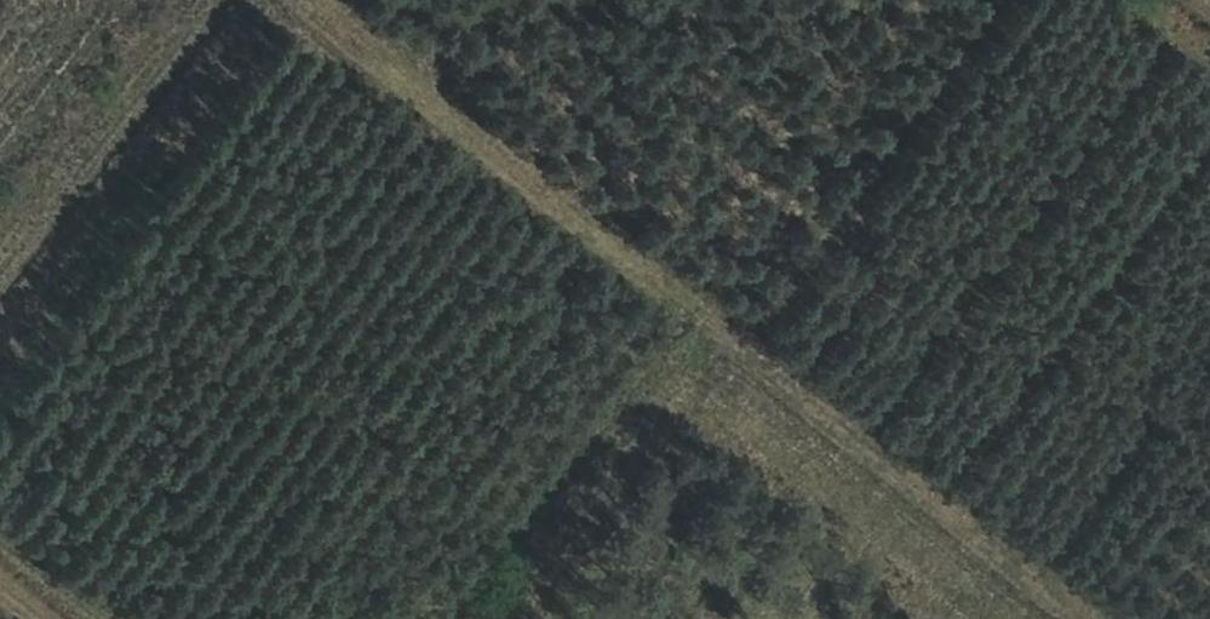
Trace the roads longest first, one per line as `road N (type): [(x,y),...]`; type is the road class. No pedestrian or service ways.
road 1 (track): [(498,618),(697,365),(1024,618)]
road 2 (track): [(204,0),(0,257)]

